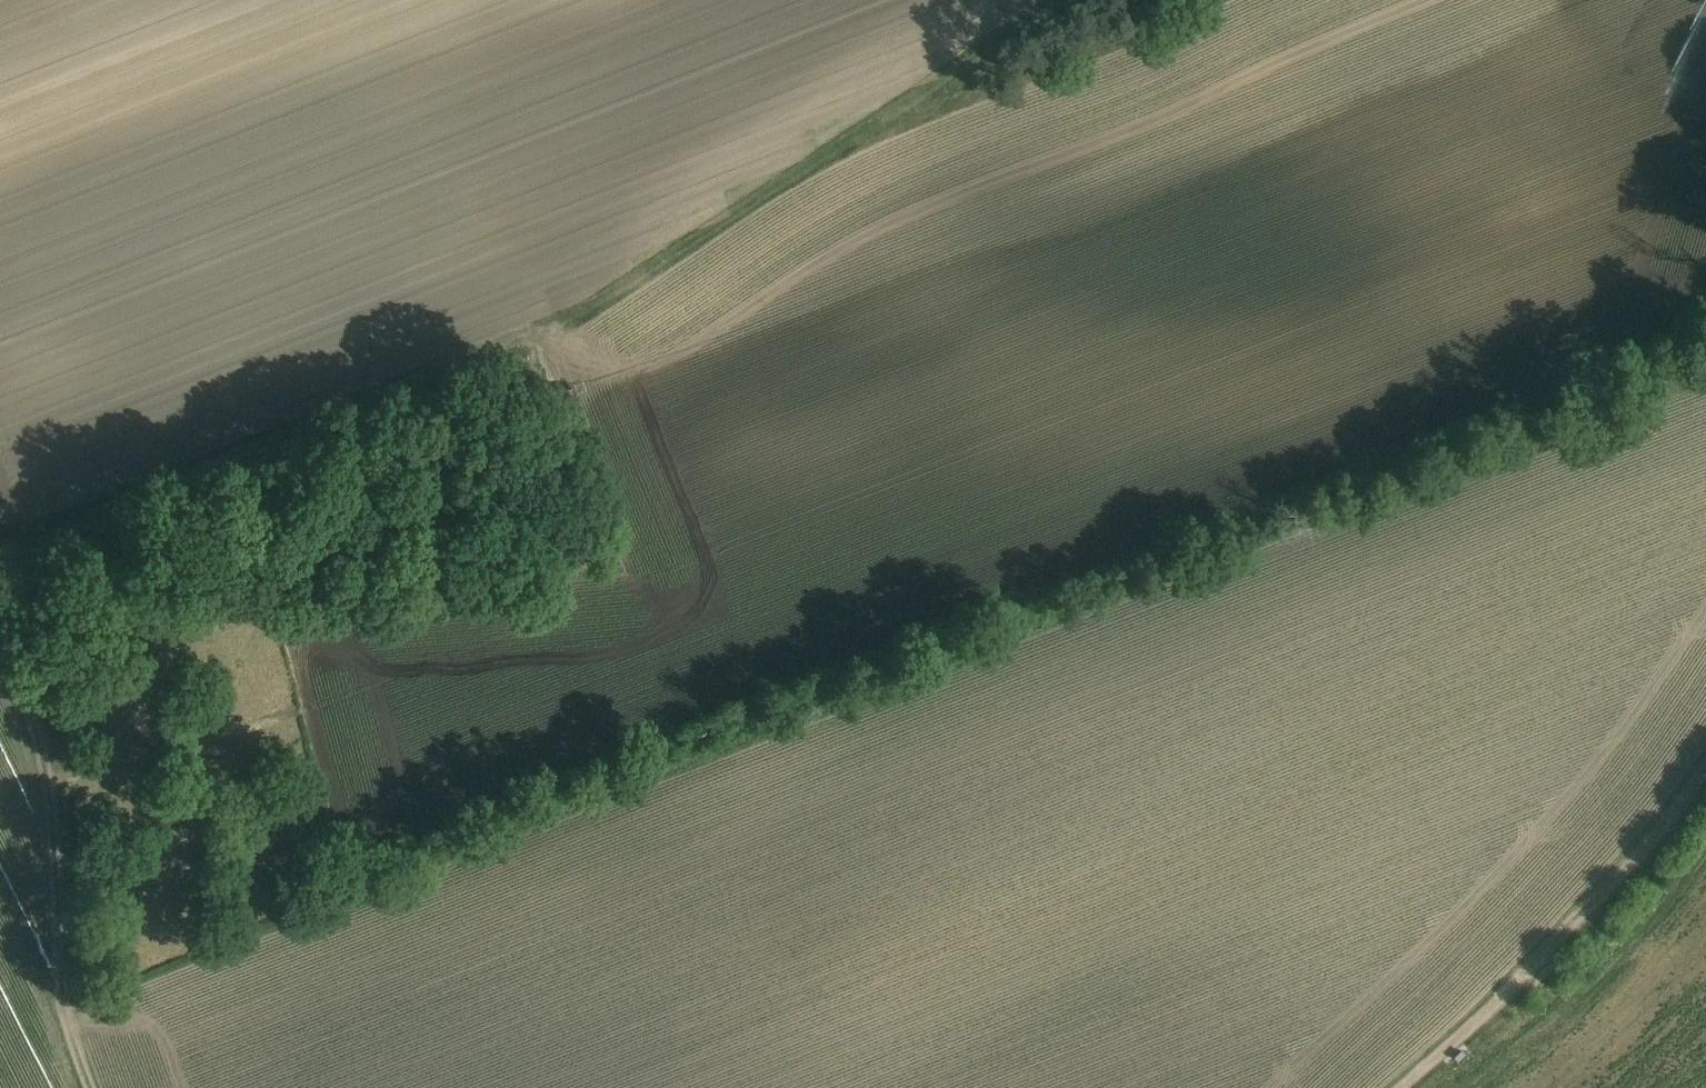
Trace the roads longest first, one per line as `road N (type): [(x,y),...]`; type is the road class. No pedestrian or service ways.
road 1 (track): [(92,1087),(63,1007),(53,772),(0,596)]
road 2 (track): [(1408,1087),(1509,995),(1705,773)]

